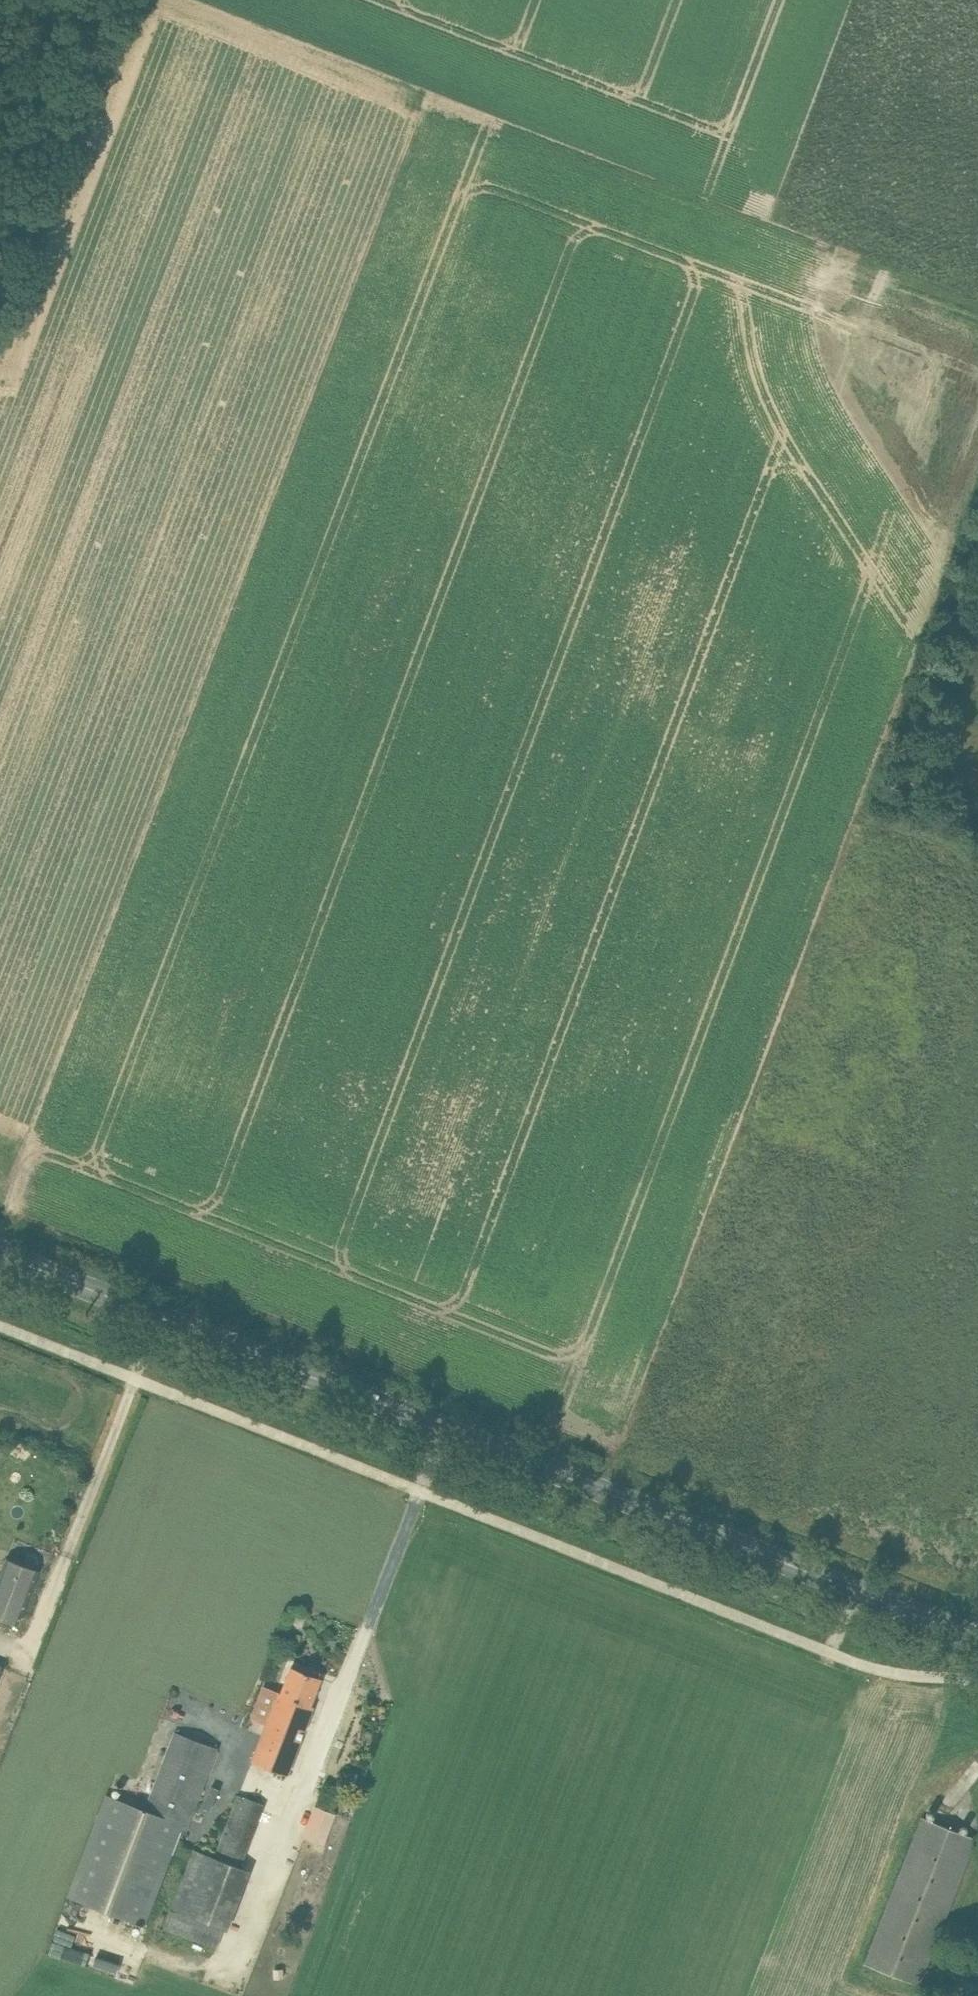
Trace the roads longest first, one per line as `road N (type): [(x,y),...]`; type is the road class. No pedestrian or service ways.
road 1 (tertiary): [(977,1644),(0,1248)]

